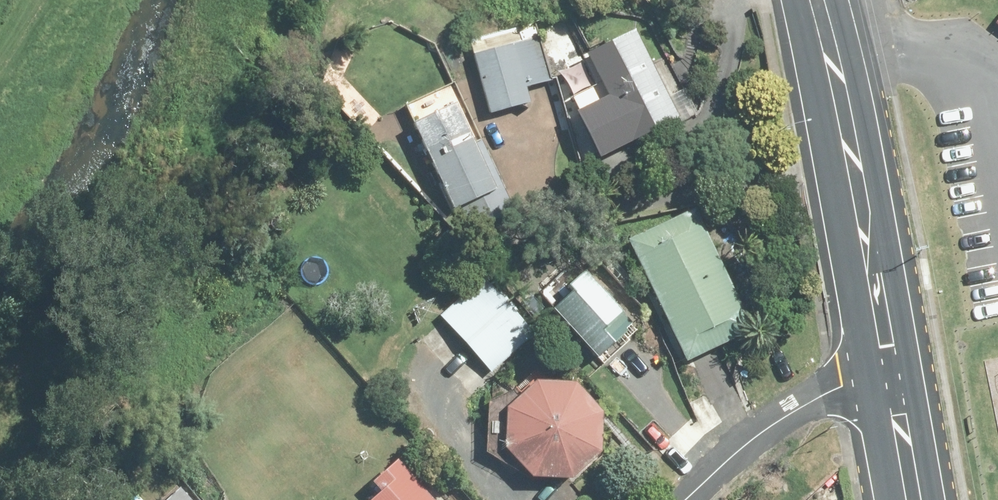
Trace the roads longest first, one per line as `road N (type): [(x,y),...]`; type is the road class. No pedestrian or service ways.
road 1 (primary): [(880,381),(836,64),(818,0)]
road 2 (residential): [(685,499),(797,410),(844,386),(880,381)]
road 3 (primary): [(898,499),(880,381)]

